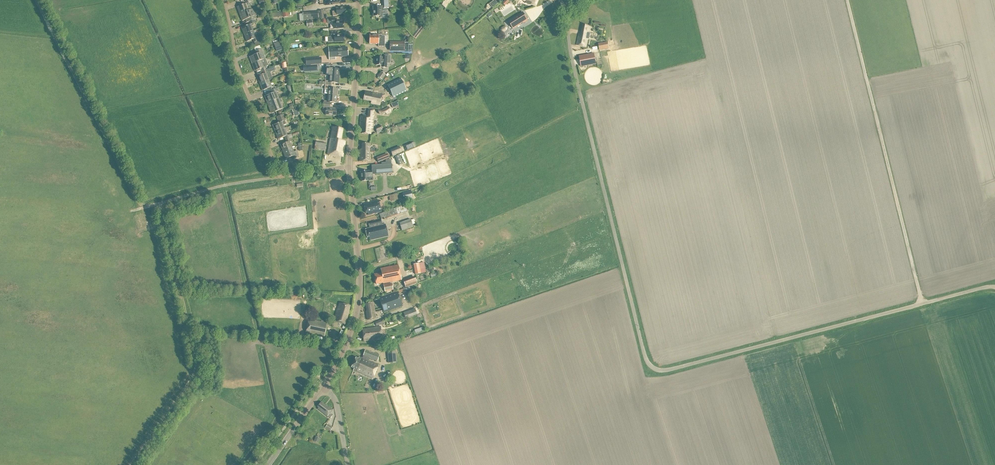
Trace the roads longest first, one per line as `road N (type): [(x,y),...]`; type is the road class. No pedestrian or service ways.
road 1 (unclassified): [(994,287),(668,370),(650,367),(574,69),(566,1)]
road 2 (track): [(128,464),(196,361),(162,203)]
road 3 (track): [(36,0),(143,208)]
road 4 (tertiary): [(323,388),(357,307),(350,167)]
road 5 (tertiary): [(350,167),(358,0)]
road 6 (track): [(446,179),(584,106)]
road 7 (unclassified): [(143,208),(279,177)]
road 8 (unclassified): [(279,177),(232,53)]

